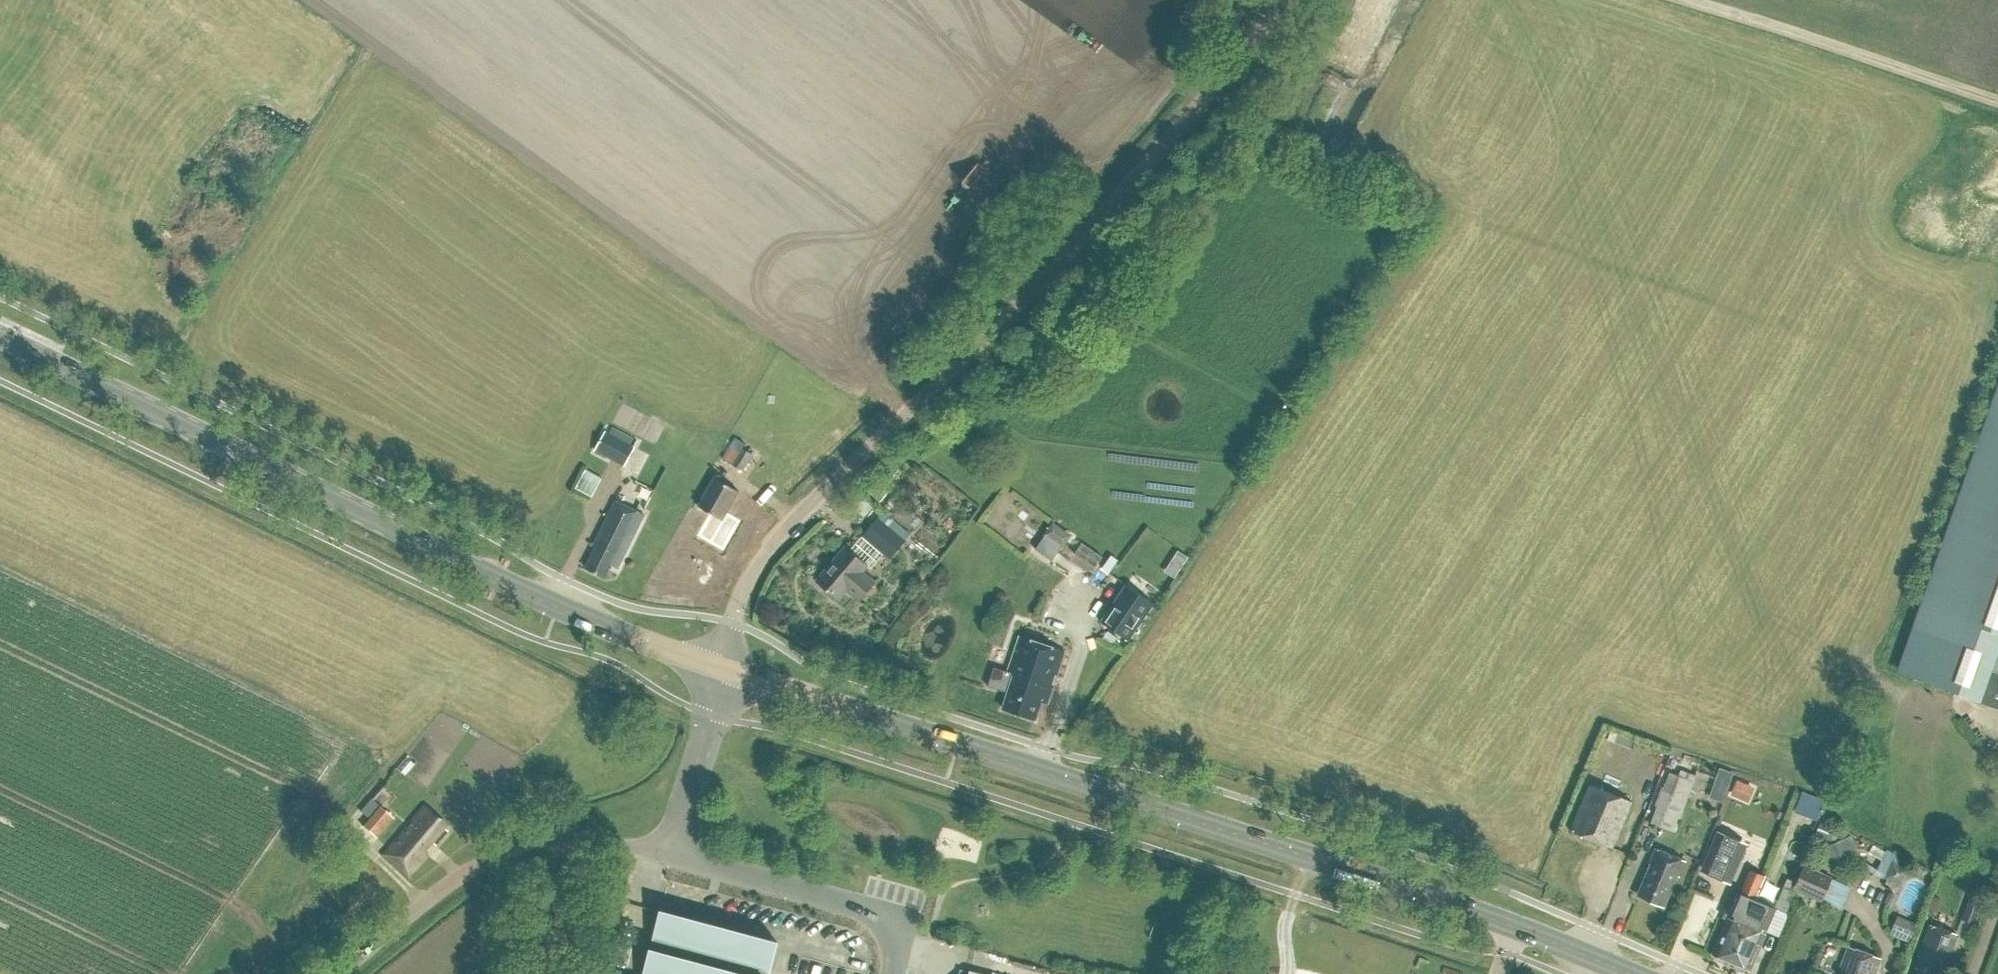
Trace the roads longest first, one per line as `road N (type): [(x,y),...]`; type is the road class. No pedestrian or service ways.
road 1 (secondary): [(1631,973),(1475,913),(724,668)]
road 2 (unclassified): [(724,668),(737,604),(773,539),(1031,293),(1278,0)]
road 3 (secondary): [(724,668),(541,599),(0,333)]
road 4 (unclassified): [(338,973),(422,904),(518,846),(573,835),(671,855)]
road 5 (track): [(1997,100),(1682,0)]
road 6 (unclassified): [(671,855),(908,920),(893,973)]
road 7 (unclassified): [(671,855),(724,668)]
road 8 (track): [(573,835),(547,973)]

